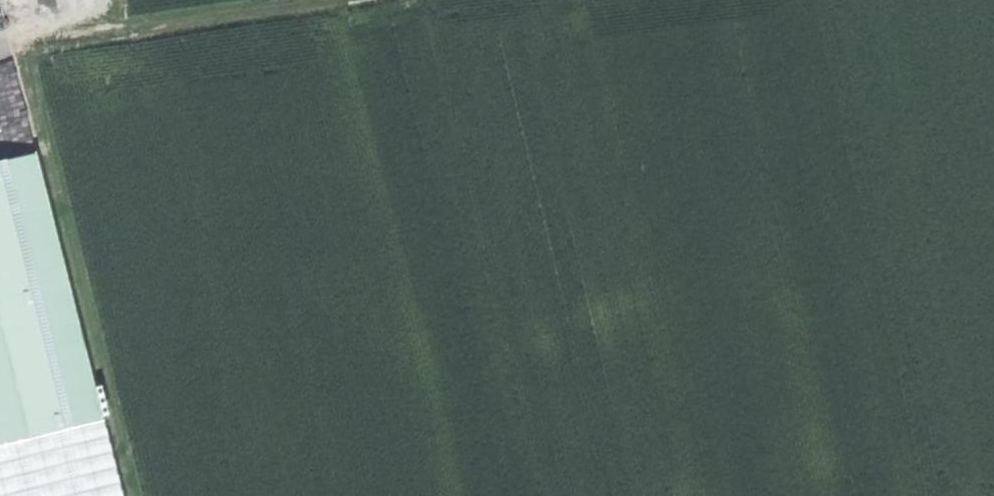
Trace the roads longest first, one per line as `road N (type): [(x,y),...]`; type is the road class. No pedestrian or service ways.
road 1 (track): [(0,48),(348,0)]

